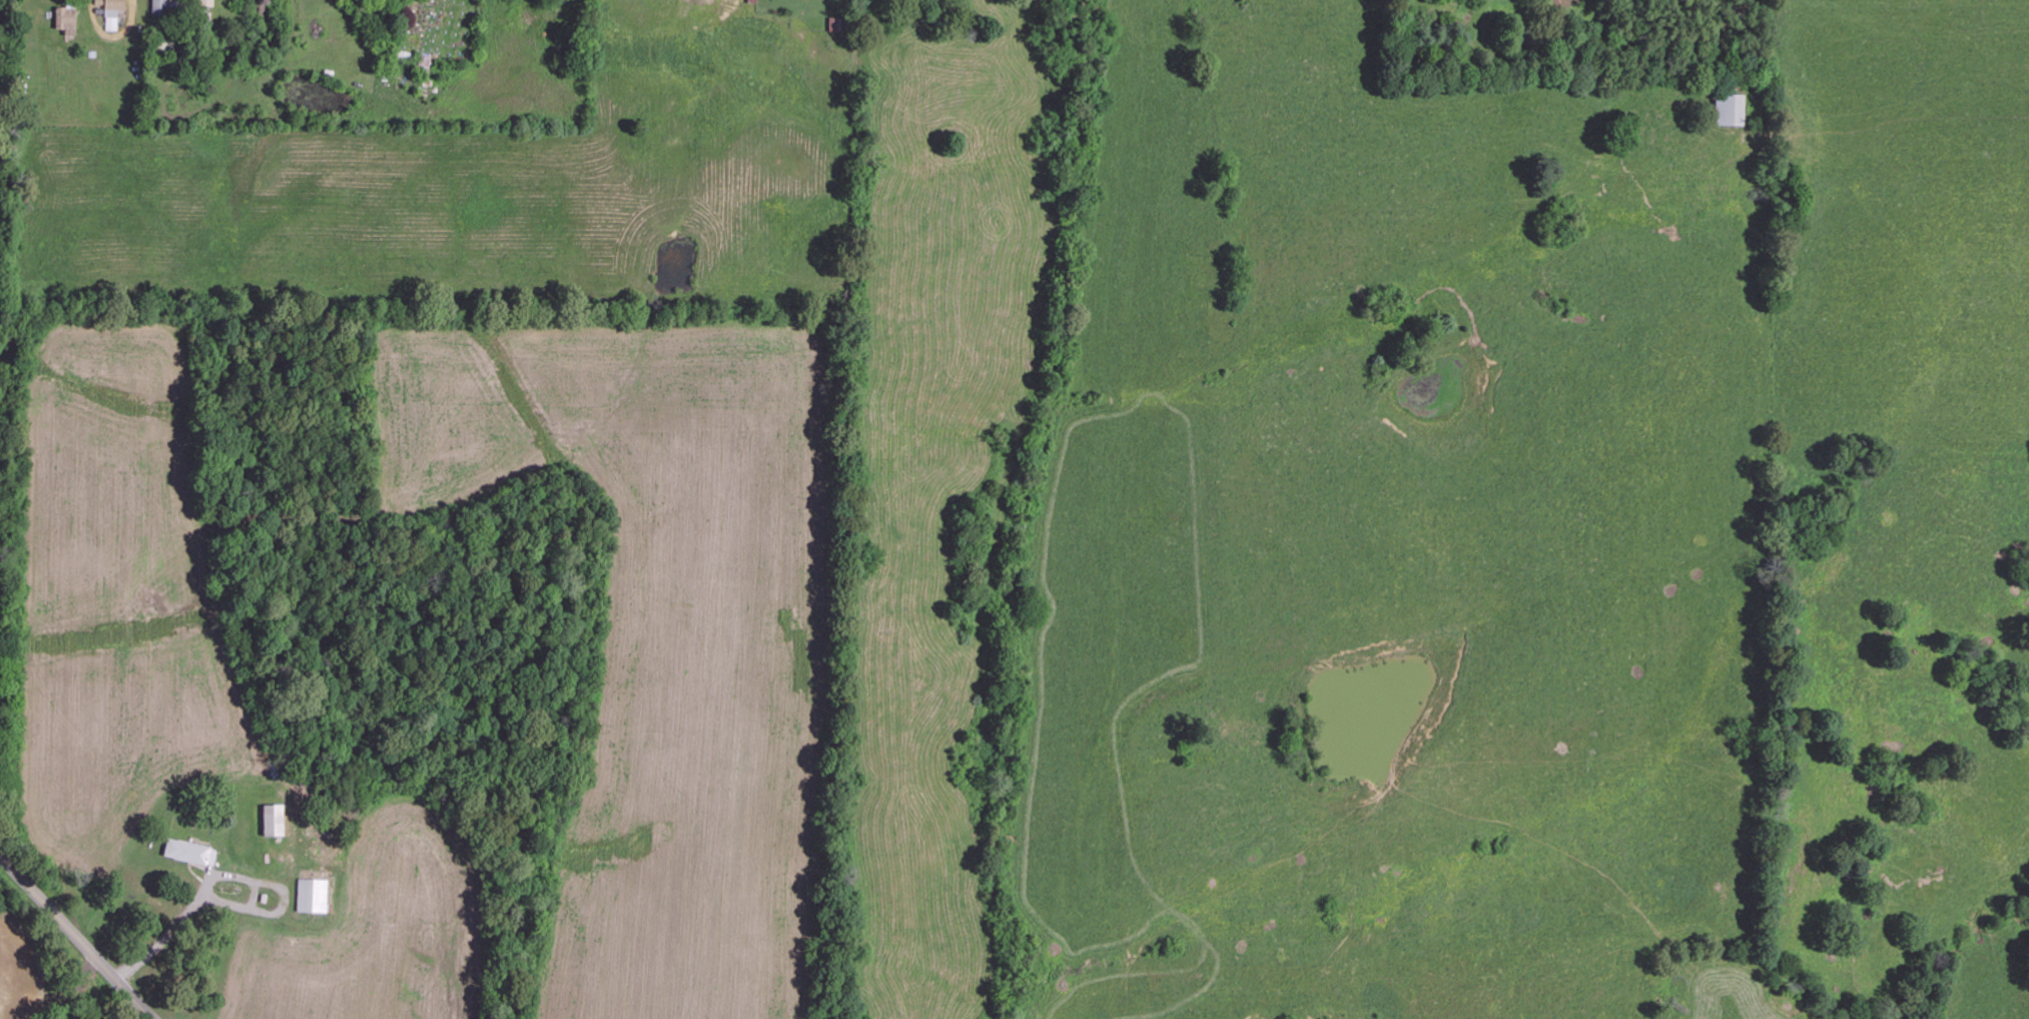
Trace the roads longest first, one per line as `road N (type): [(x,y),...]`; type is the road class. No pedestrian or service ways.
road 1 (tertiary): [(155,1018),(0,855)]

